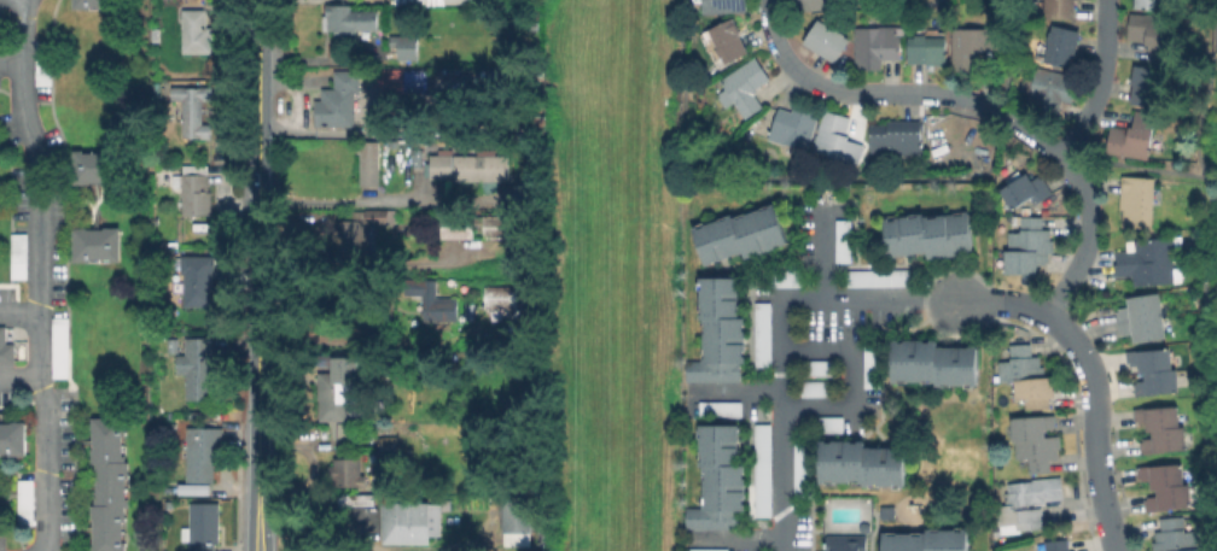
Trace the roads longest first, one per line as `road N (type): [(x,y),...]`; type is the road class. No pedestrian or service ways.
road 1 (residential): [(768,0),(775,46),(811,83),(948,94),(994,107),(1061,154),(1085,193),(1090,228),(1046,316)]
road 2 (secondary): [(258,0),(257,421)]
road 3 (residential): [(1046,316),(1091,380),(1096,467),(1113,550)]
road 4 (residential): [(1106,0),(1102,80),(1061,154)]
road 5 (secondary): [(257,421),(257,550)]

